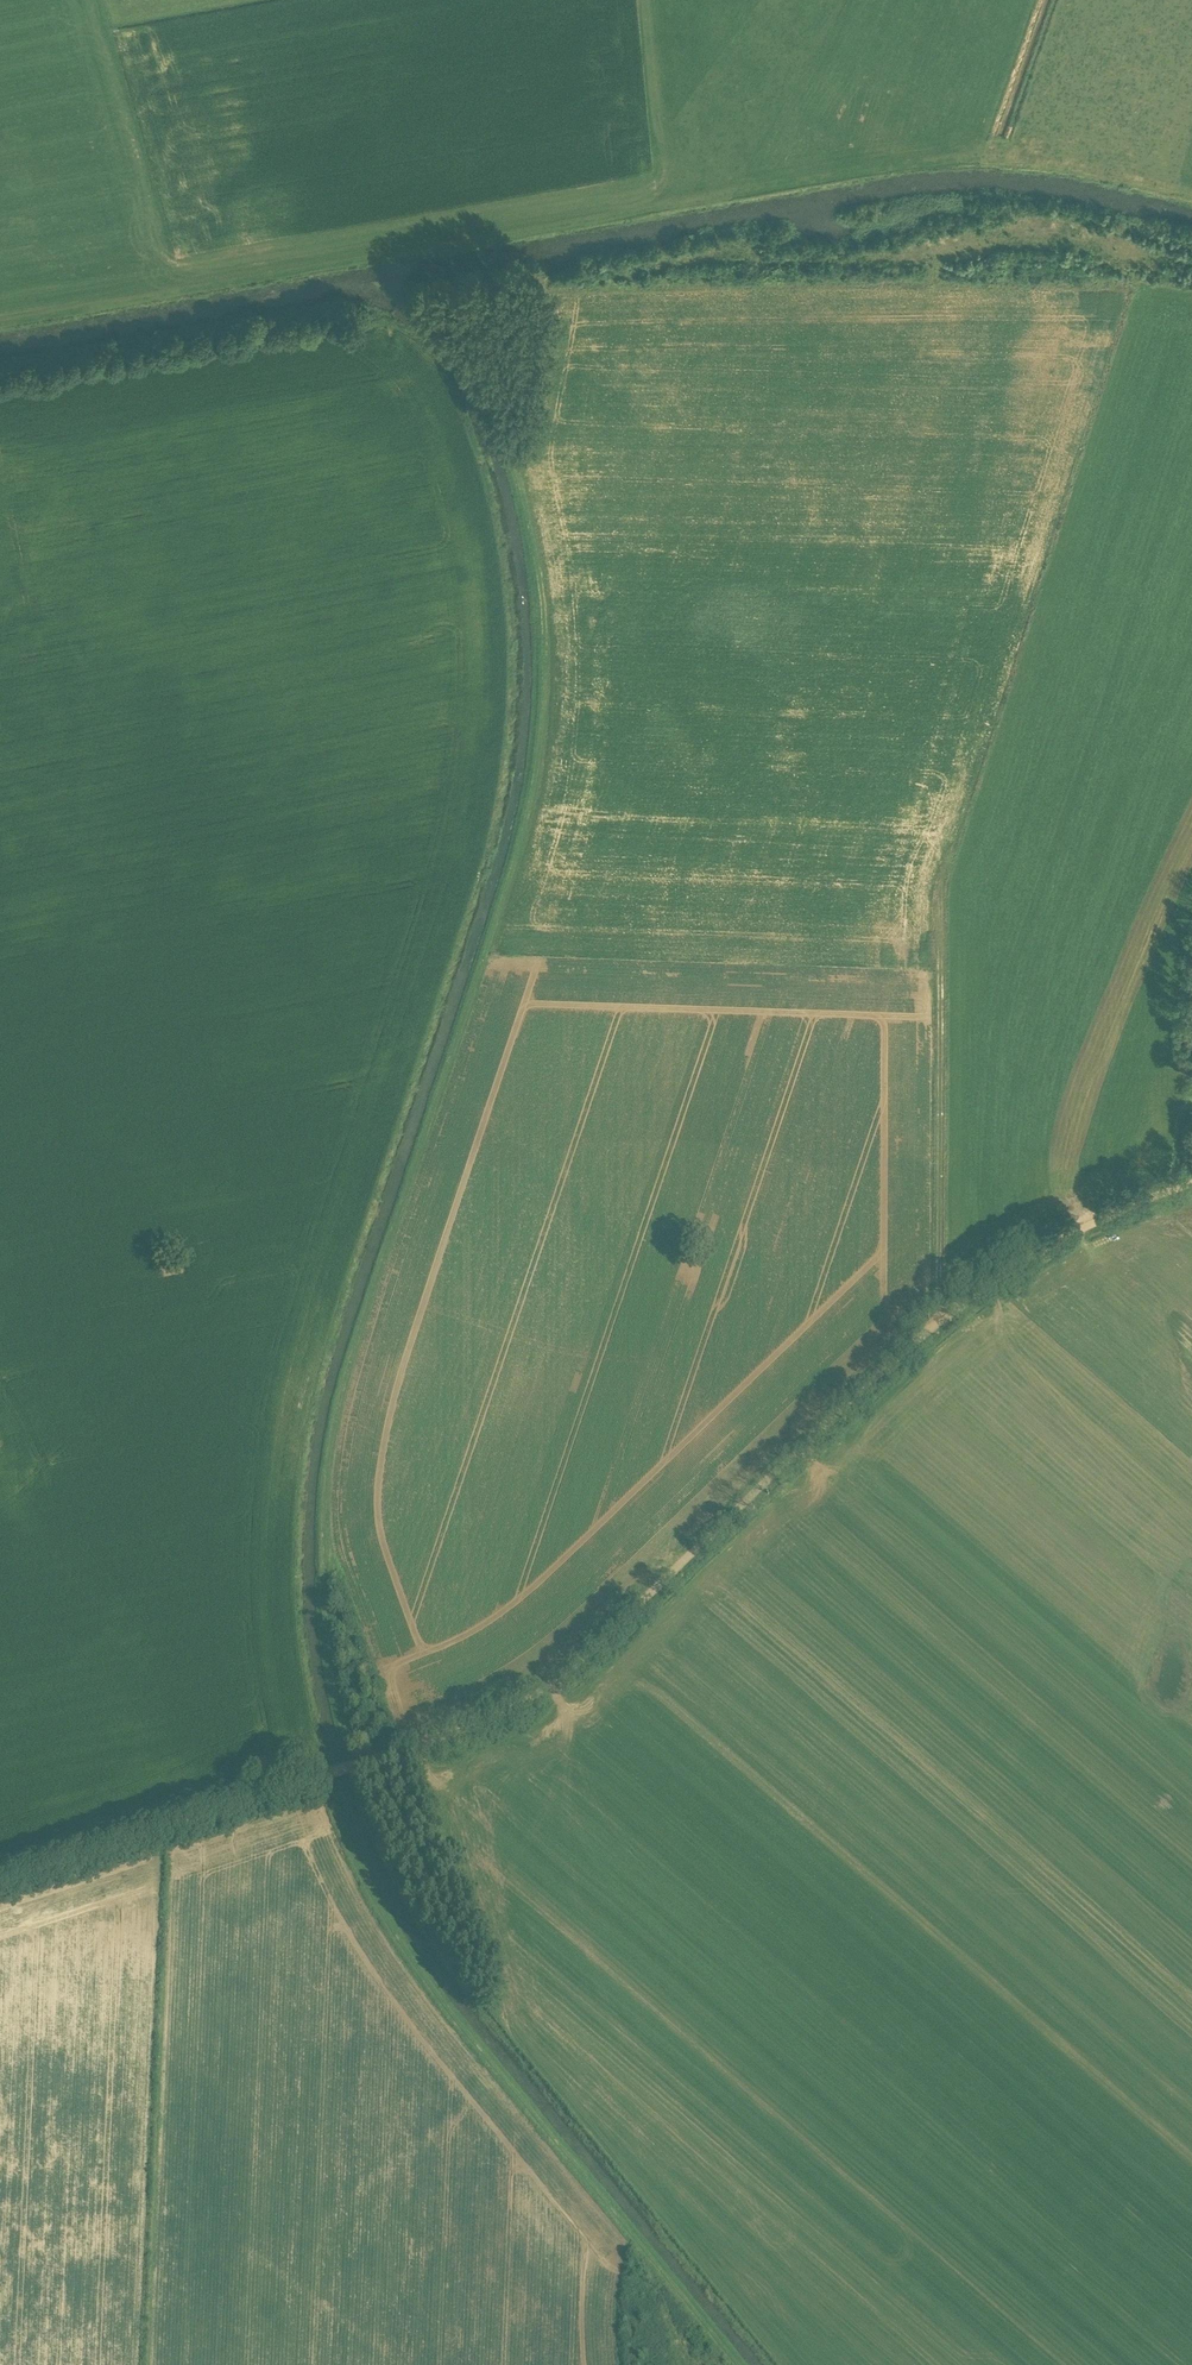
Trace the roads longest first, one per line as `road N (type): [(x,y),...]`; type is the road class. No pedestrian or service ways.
road 1 (unclassified): [(1191,1191),(1099,1227),(988,1286),(843,1408),(562,1688),(361,1766)]
road 2 (unclassified): [(0,1885),(361,1766)]

